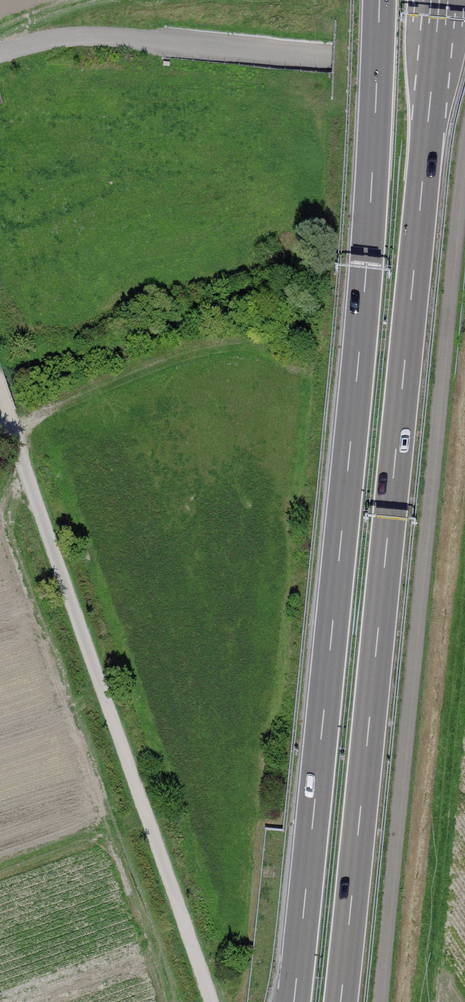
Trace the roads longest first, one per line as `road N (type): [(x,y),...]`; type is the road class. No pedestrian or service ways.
road 1 (motorway): [(341,1001),(440,0)]
road 2 (motorway): [(380,0),(368,246),(294,1001)]
road 3 (track): [(0,400),(208,1001)]
road 4 (track): [(464,71),(109,37),(67,37),(0,53)]

